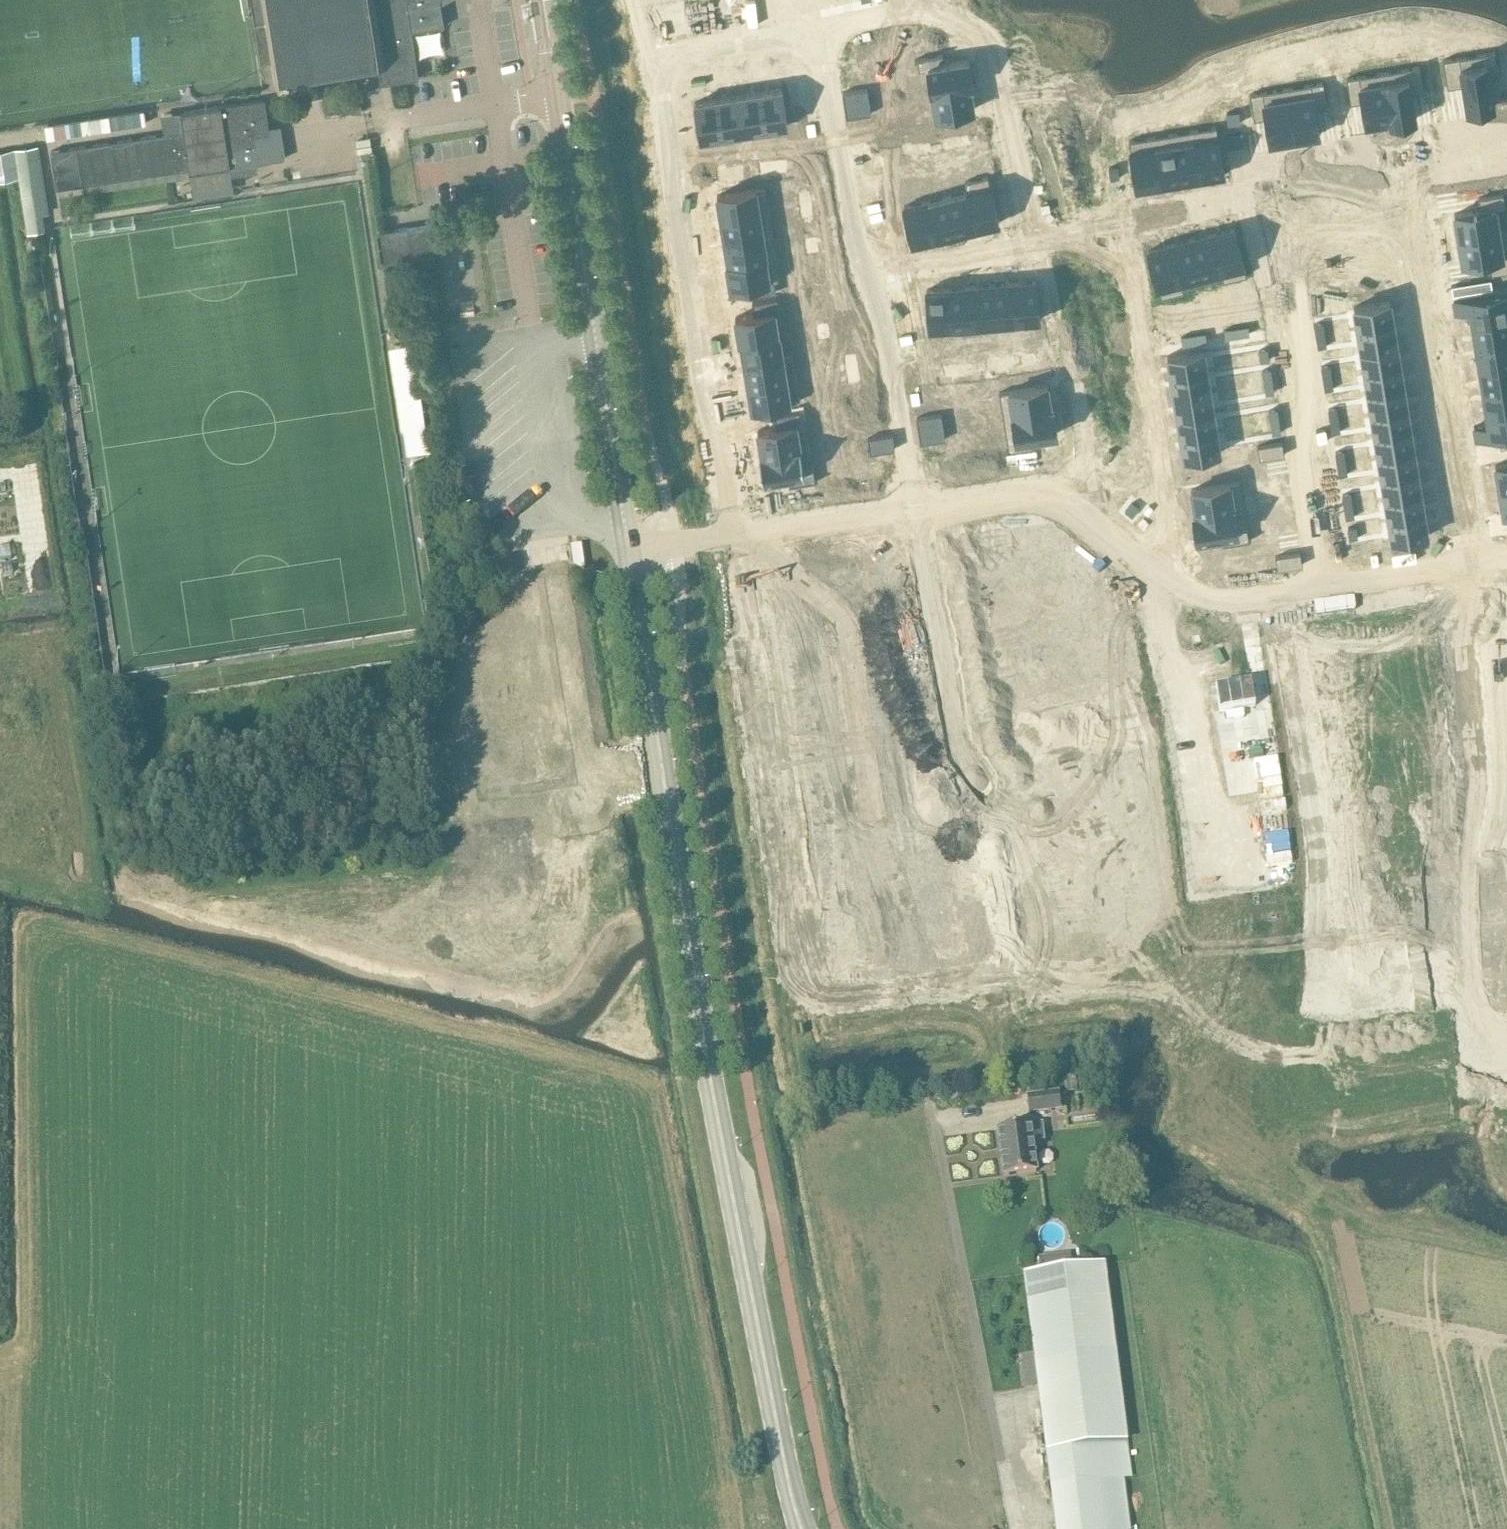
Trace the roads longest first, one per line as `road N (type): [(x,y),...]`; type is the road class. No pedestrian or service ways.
road 1 (residential): [(921,499),(1021,968),(829,997),(803,969),(727,534)]
road 2 (residential): [(727,534),(649,74),(817,43),(846,247),(901,386),(921,499)]
road 3 (tertiary): [(801,1528),(735,1211),(628,549)]
road 4 (residential): [(1483,563),(1499,797),(1498,957),(1491,982),(1336,993)]
road 5 (tertiary): [(628,549),(543,0)]
road 6 (residential): [(921,499),(1021,487),(1063,493),(1206,594),(1258,602),(1339,591)]
road 7 (residential): [(1259,192),(1339,591)]
road 8 (residential): [(1399,167),(1483,563)]
road 9 (residential): [(727,534),(921,499)]
road 10 (residential): [(1339,591),(1483,563)]
road 11 (residential): [(1259,192),(1399,167)]

